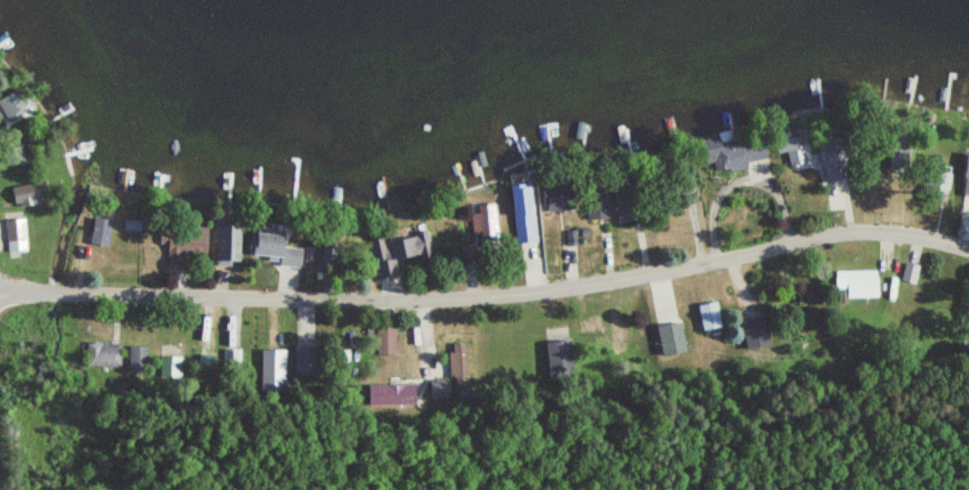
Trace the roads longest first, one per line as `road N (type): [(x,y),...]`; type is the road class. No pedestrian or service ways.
road 1 (residential): [(0,294),(414,298),(574,286),(864,229),(968,246)]

